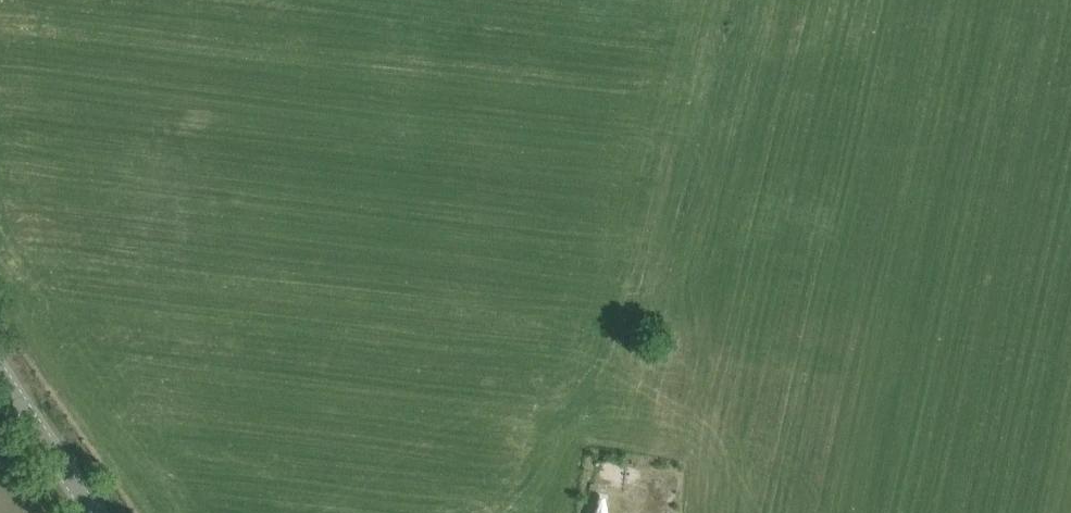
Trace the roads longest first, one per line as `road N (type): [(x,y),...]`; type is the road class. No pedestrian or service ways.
road 1 (tertiary): [(89,512),(0,390)]

